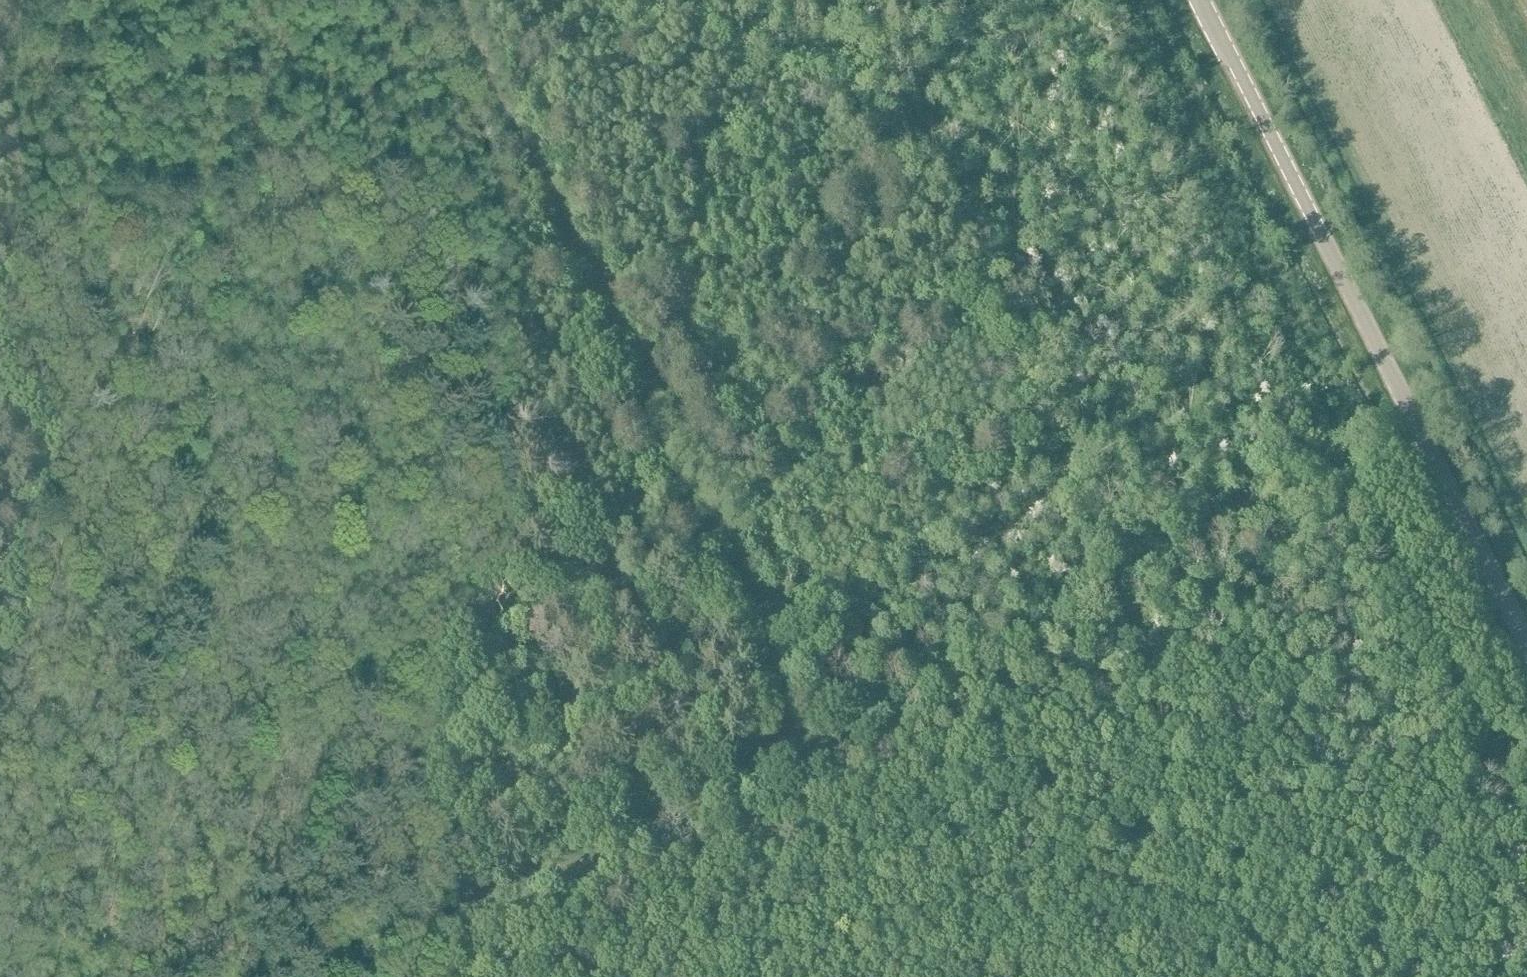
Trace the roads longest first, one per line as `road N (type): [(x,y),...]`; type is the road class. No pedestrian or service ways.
road 1 (tertiary): [(1526,639),(1204,0)]

